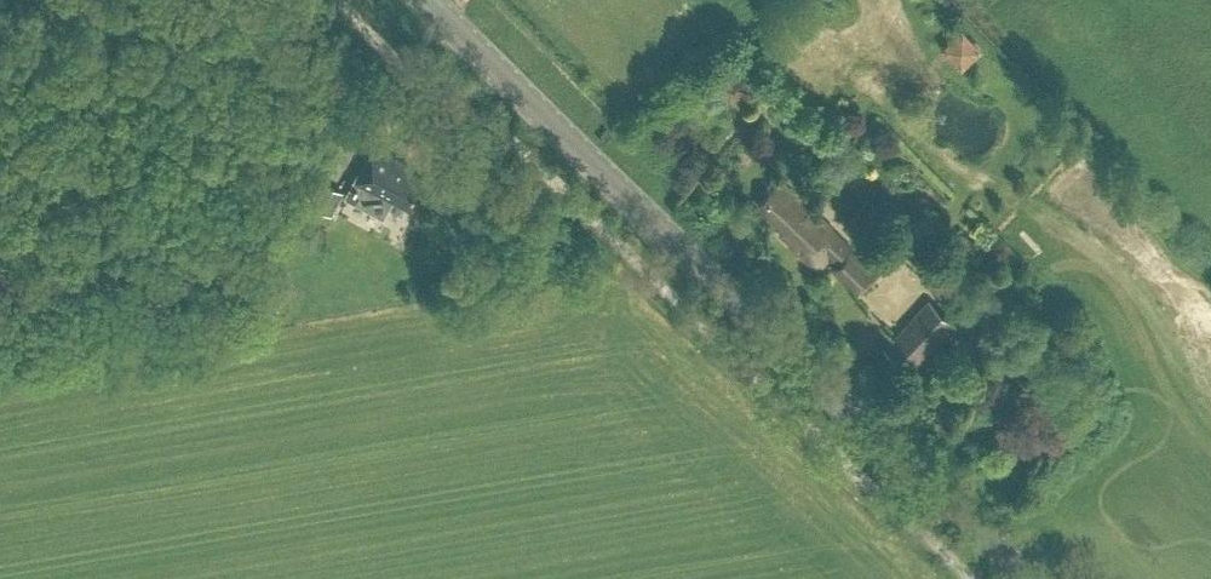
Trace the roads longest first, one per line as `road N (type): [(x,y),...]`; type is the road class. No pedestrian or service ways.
road 1 (primary): [(1024,578),(430,0)]

